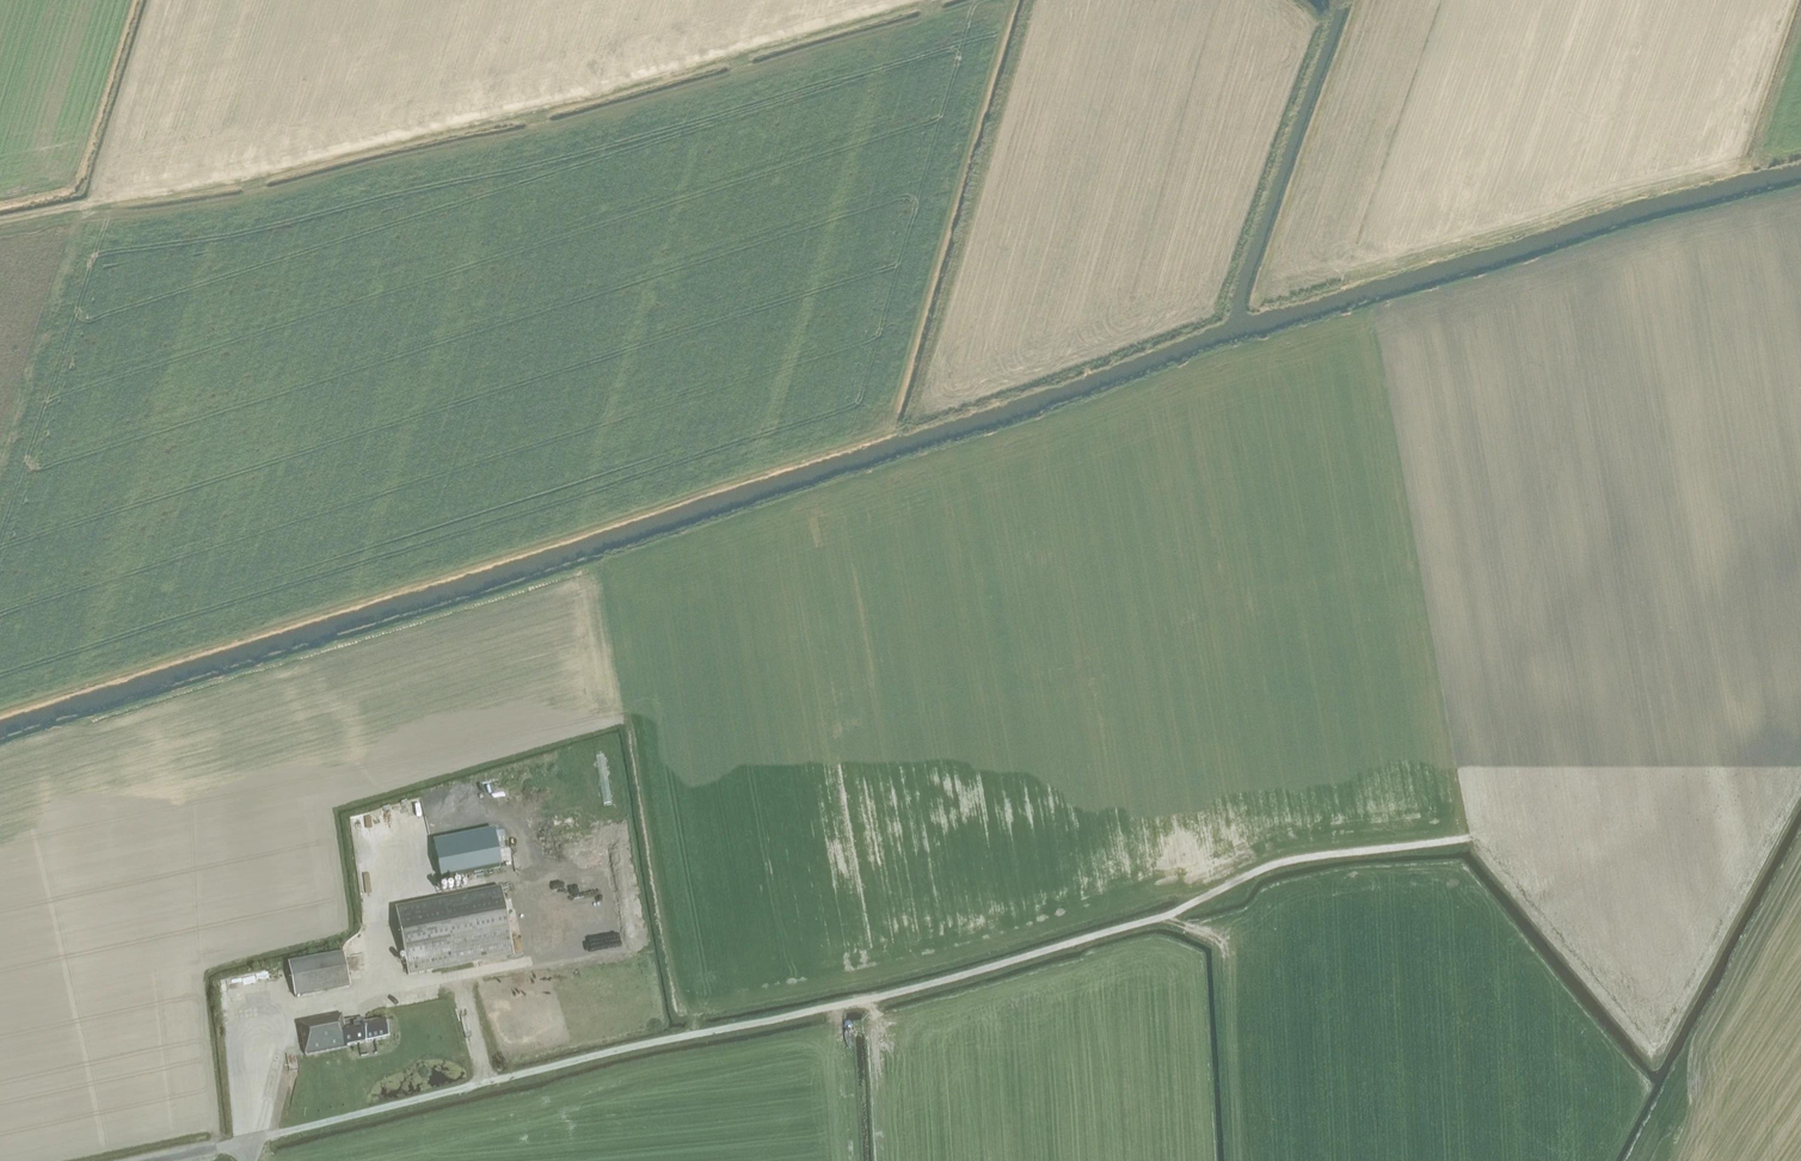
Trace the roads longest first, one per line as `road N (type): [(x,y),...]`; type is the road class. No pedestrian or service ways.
road 1 (track): [(247,1141),(976,974),(1153,919),(1278,863),(1456,839)]
road 2 (track): [(0,221),(348,153),(932,0)]

